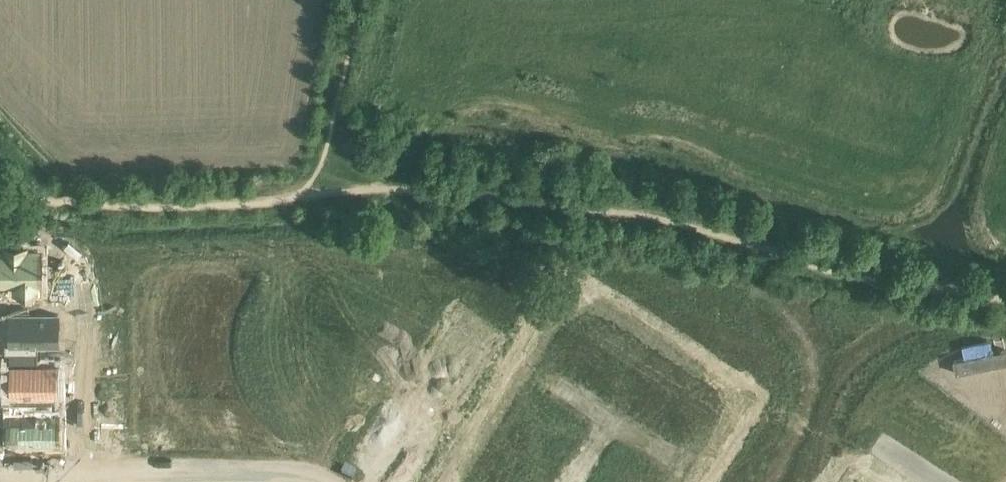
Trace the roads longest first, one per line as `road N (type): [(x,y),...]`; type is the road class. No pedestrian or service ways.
road 1 (residential): [(472,322),(369,481)]

